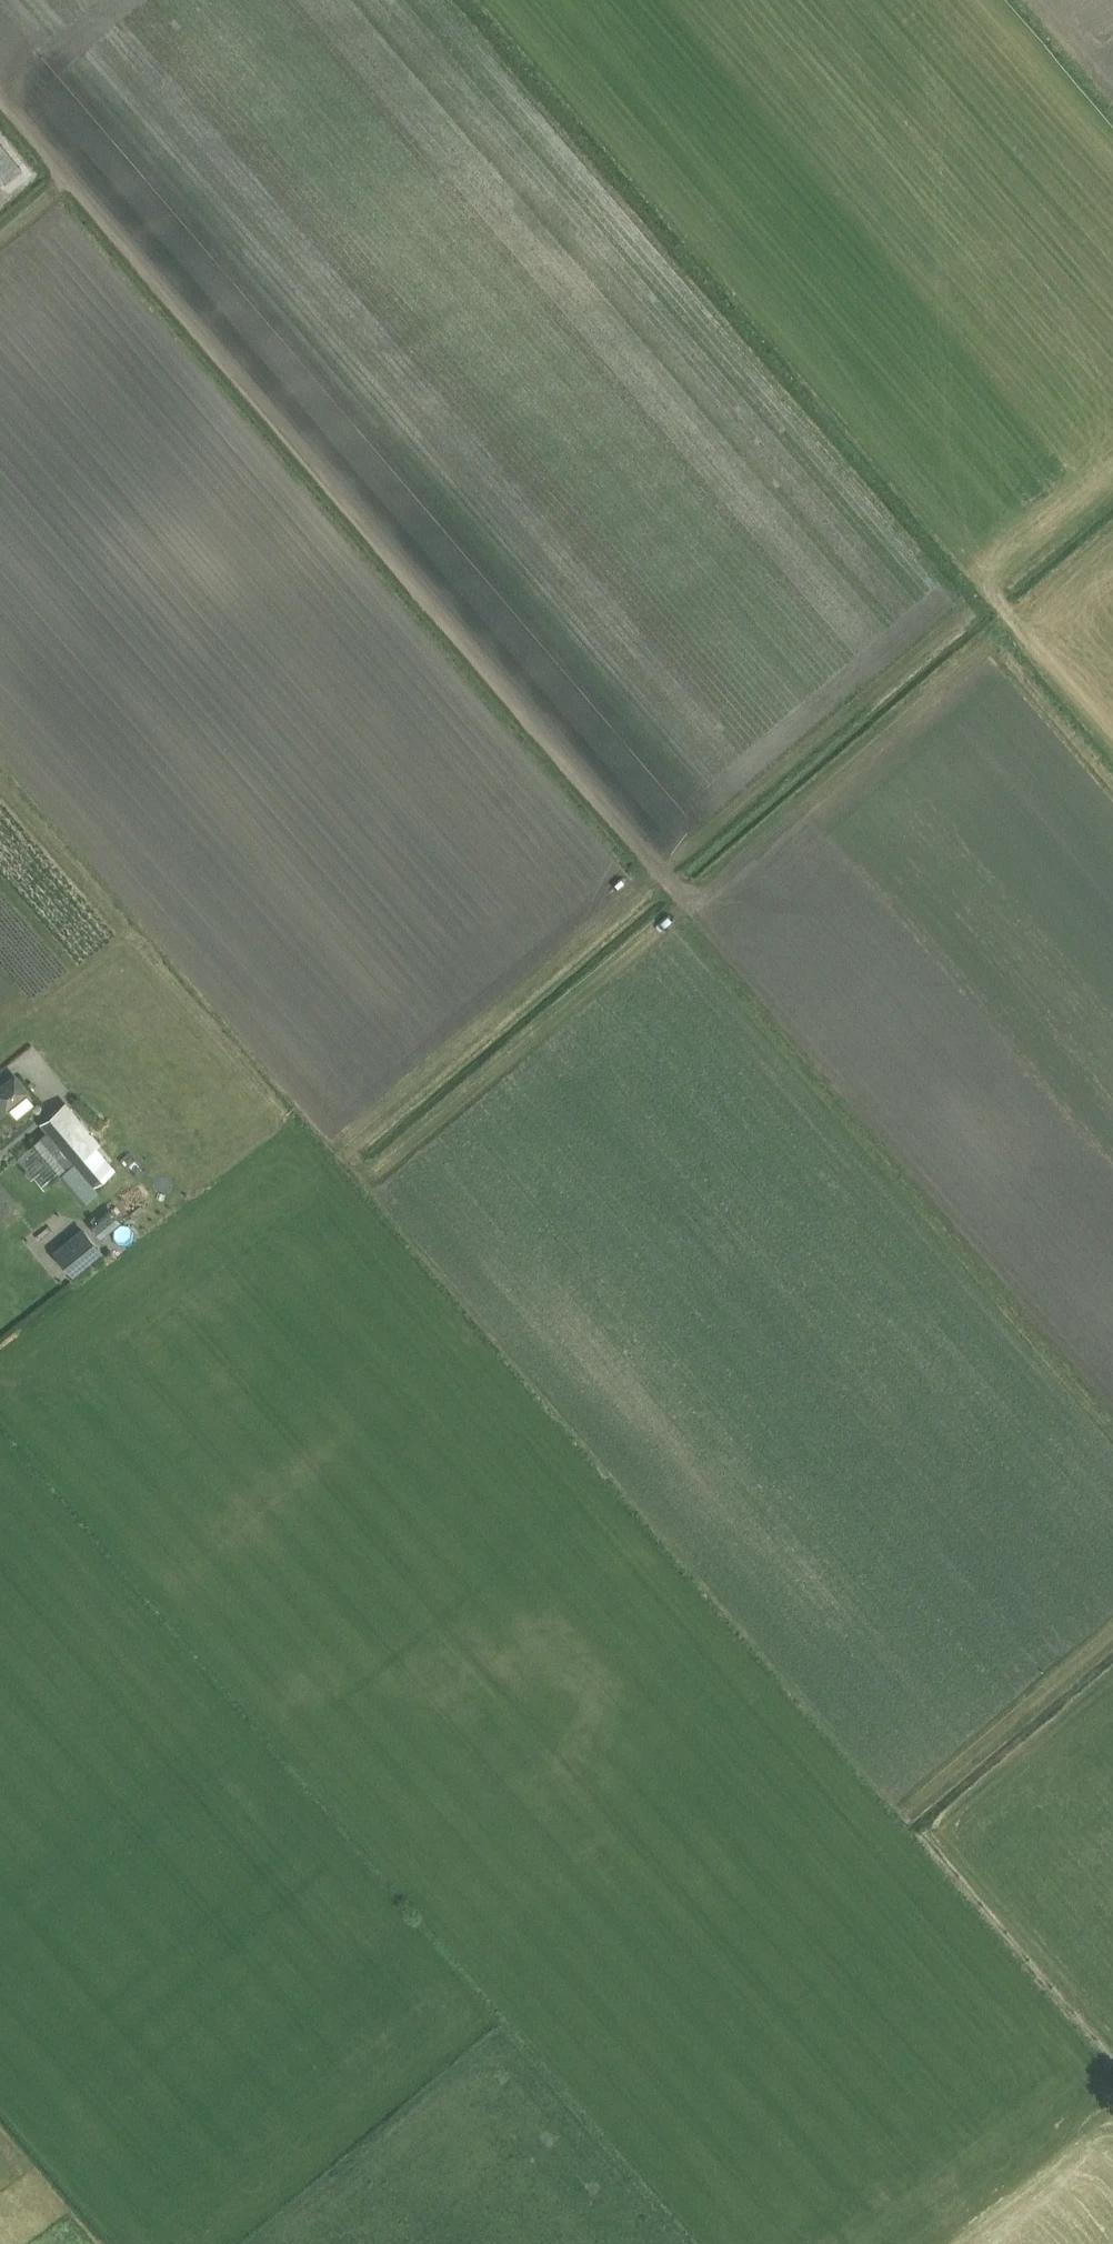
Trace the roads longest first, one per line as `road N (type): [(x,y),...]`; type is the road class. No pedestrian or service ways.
road 1 (track): [(0,91),(654,859)]

